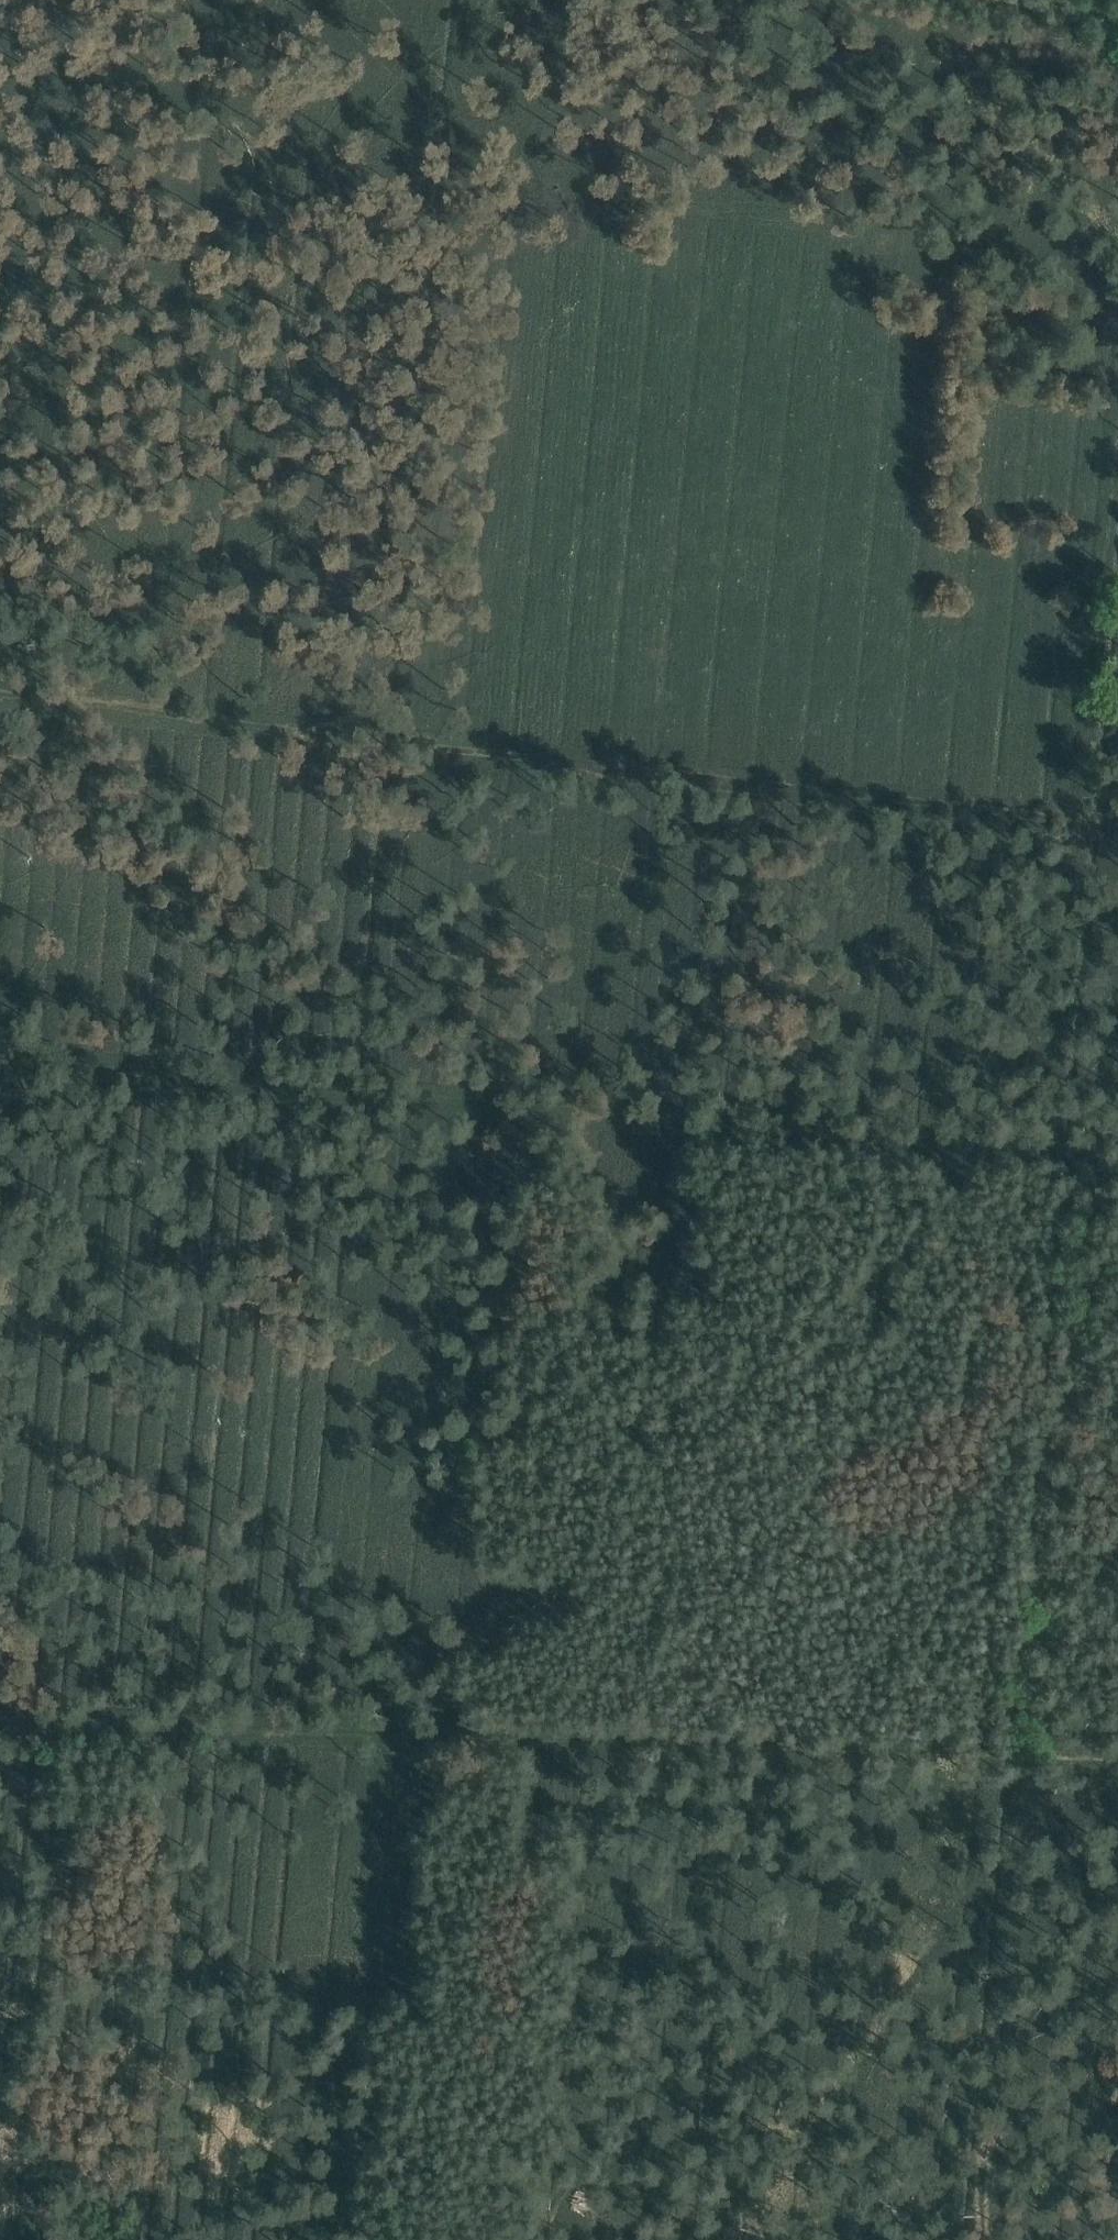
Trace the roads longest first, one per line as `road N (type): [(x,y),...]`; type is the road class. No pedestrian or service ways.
road 1 (track): [(986,0),(1117,33)]

